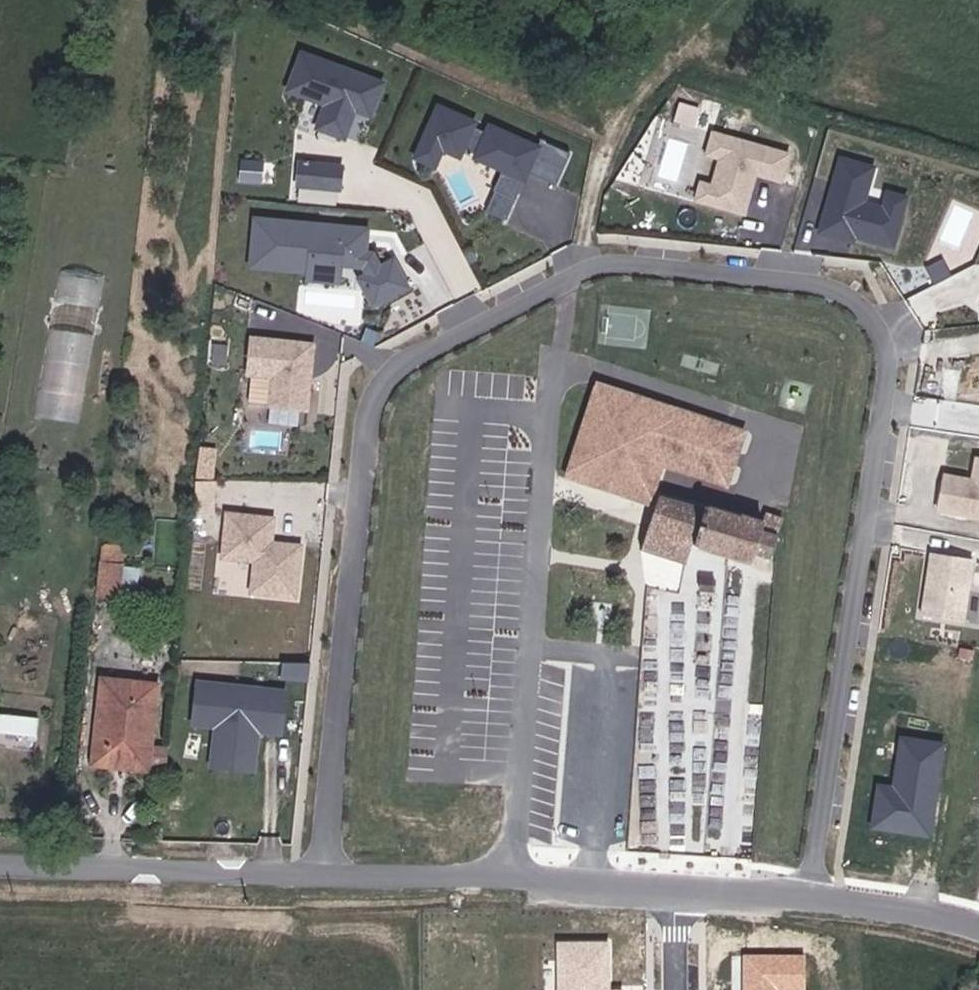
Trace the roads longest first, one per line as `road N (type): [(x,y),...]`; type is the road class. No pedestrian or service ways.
road 1 (residential): [(321,875),(371,415),(386,379),(424,349),(595,268),(624,263),(822,286),(873,323),(885,358),(885,397),(806,894)]
road 2 (tertiary): [(806,894),(321,875)]
road 3 (tertiary): [(321,875),(0,859)]
road 4 (tertiary): [(978,928),(806,894)]

